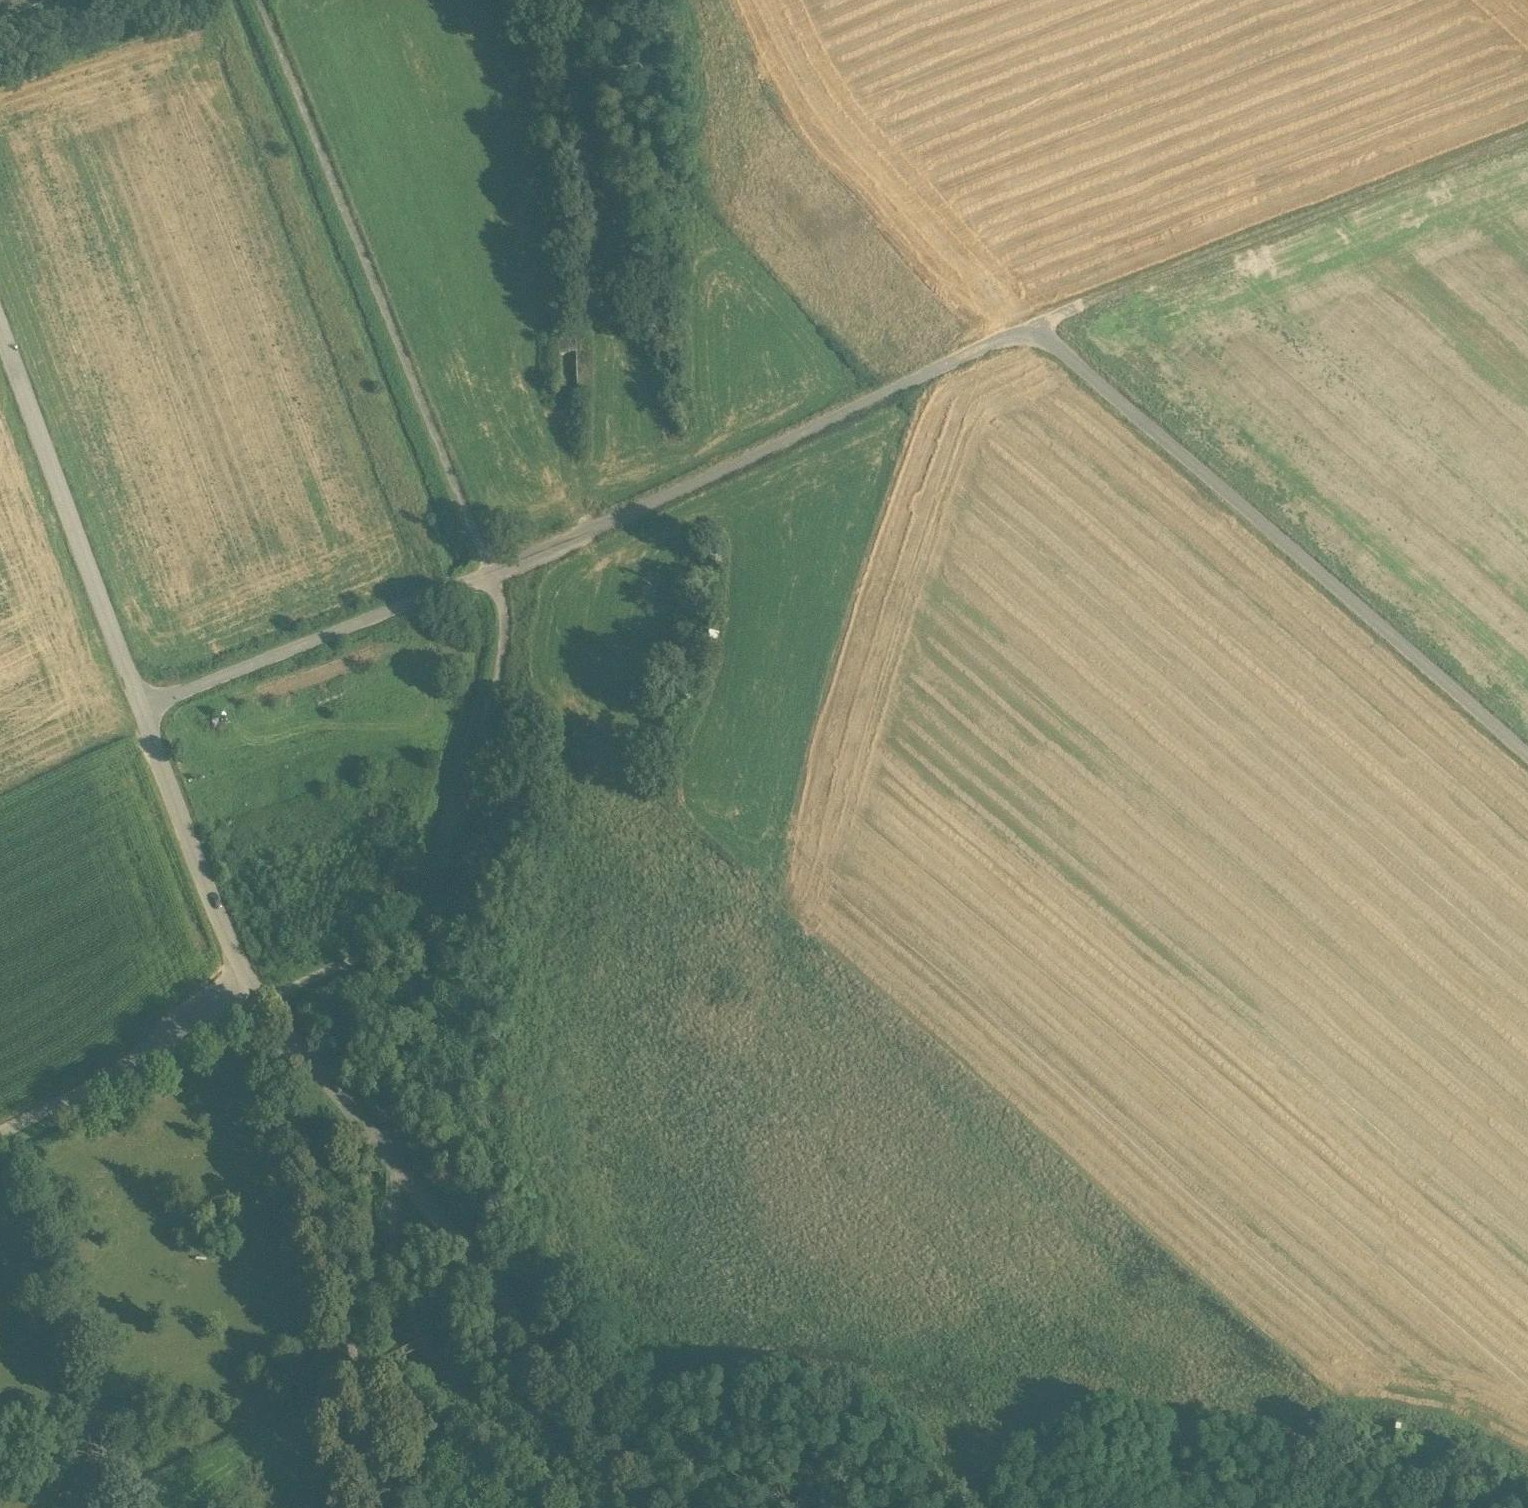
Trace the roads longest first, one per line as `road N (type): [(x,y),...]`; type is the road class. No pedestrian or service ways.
road 1 (residential): [(0,311),(194,847),(258,997),(302,1062),(697,1507)]
road 2 (track): [(501,578),(1043,344),(1527,758)]
road 3 (track): [(1043,344),(1527,155)]
road 4 (track): [(148,709),(501,578)]
road 5 (track): [(358,1377),(290,1081),(302,1062)]
road 6 (track): [(258,997),(0,1127)]
road 7 (track): [(386,1507),(358,1377)]

